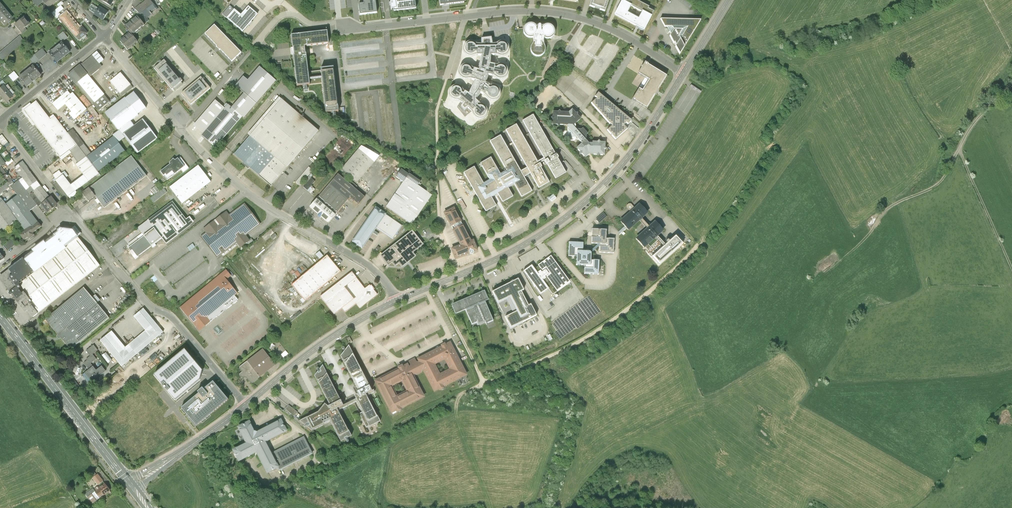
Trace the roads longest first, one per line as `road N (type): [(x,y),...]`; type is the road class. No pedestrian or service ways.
road 1 (tertiary): [(396,302),(505,255),(566,217),(629,156),(683,74)]
road 2 (unclassified): [(683,74),(608,28),(550,13),(347,26)]
road 3 (unclassified): [(396,302),(364,263),(238,185),(182,130),(177,113)]
road 4 (unclassified): [(246,405),(68,213)]
road 5 (track): [(484,384),(602,328),(698,245)]
road 6 (primary): [(0,315),(131,485)]
road 7 (tertiary): [(246,405),(323,344),(396,302)]
road 8 (tertiary): [(131,485),(246,405)]
road 9 (track): [(962,145),(946,179),(890,206),(870,233)]
road 10 (track): [(962,145),(1011,268)]
road 11 (residential): [(103,37),(5,116)]

